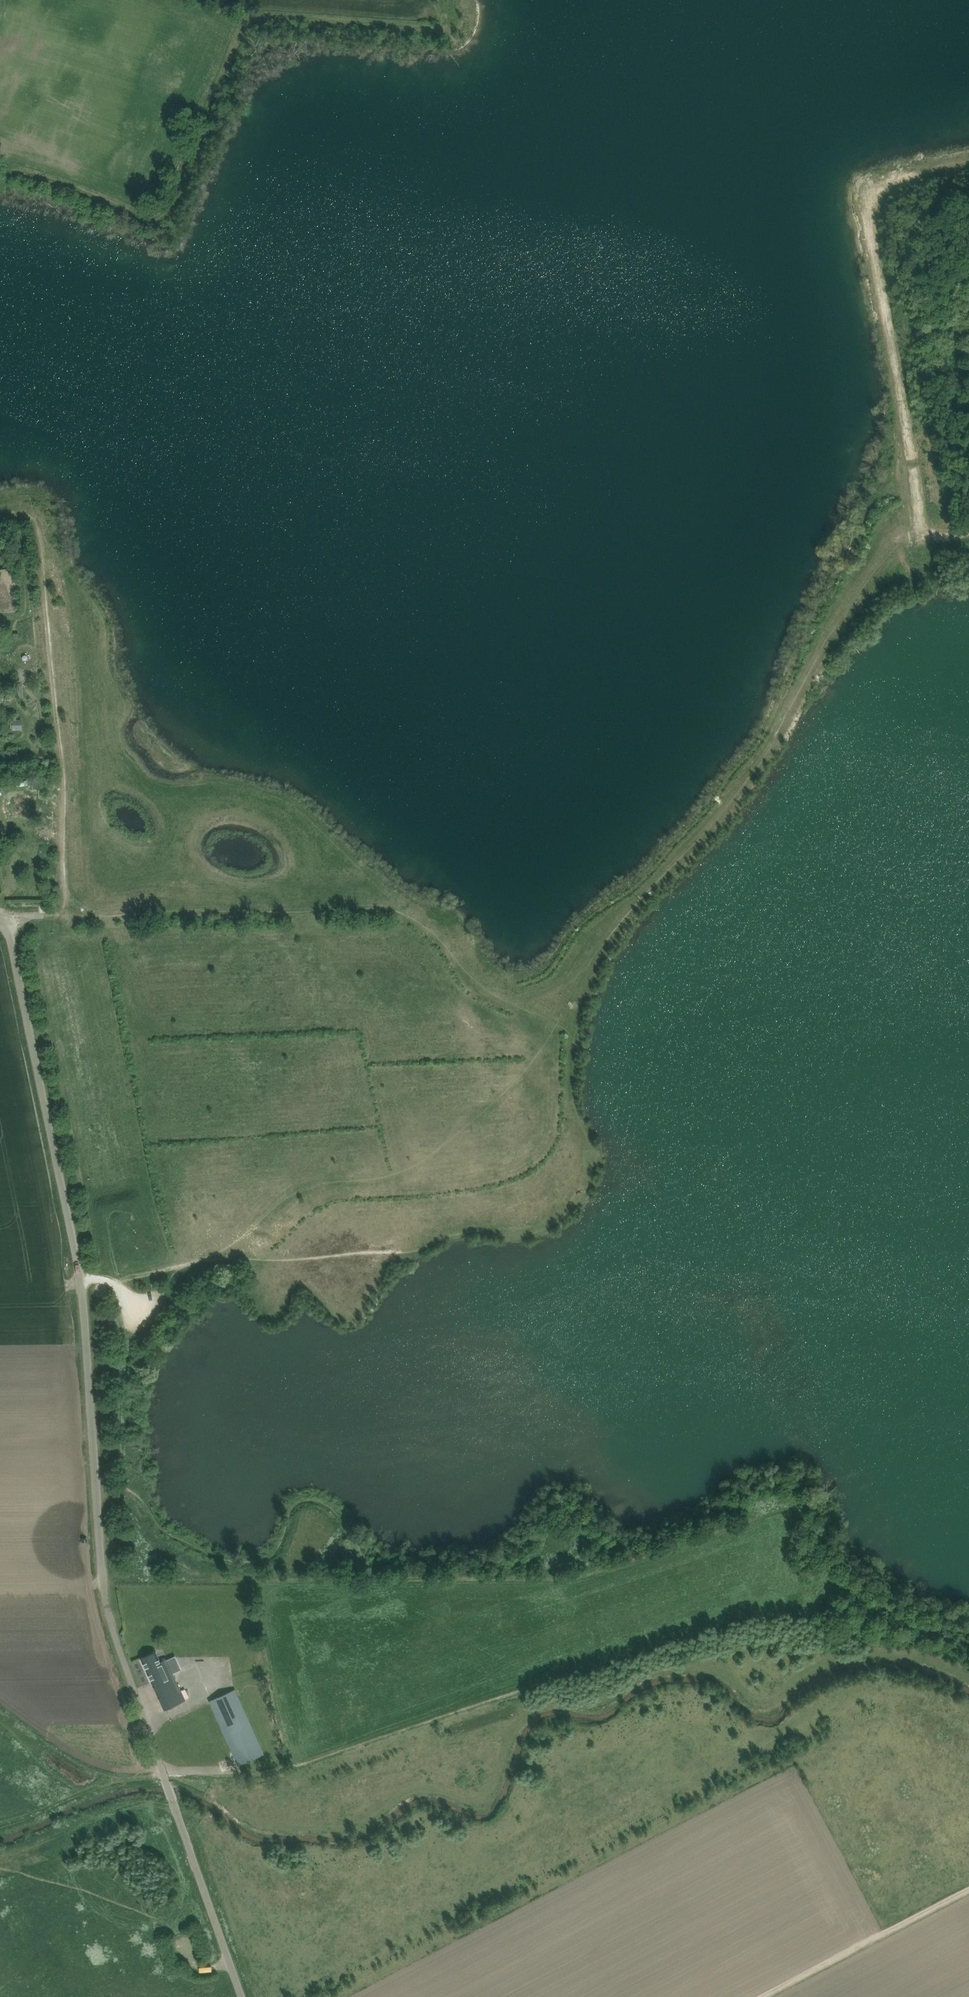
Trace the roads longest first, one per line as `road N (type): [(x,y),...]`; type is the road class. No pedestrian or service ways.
road 1 (unclassified): [(242,1996),(103,1579),(81,1277),(6,916),(0,916)]
road 2 (track): [(968,1891),(767,1996)]

